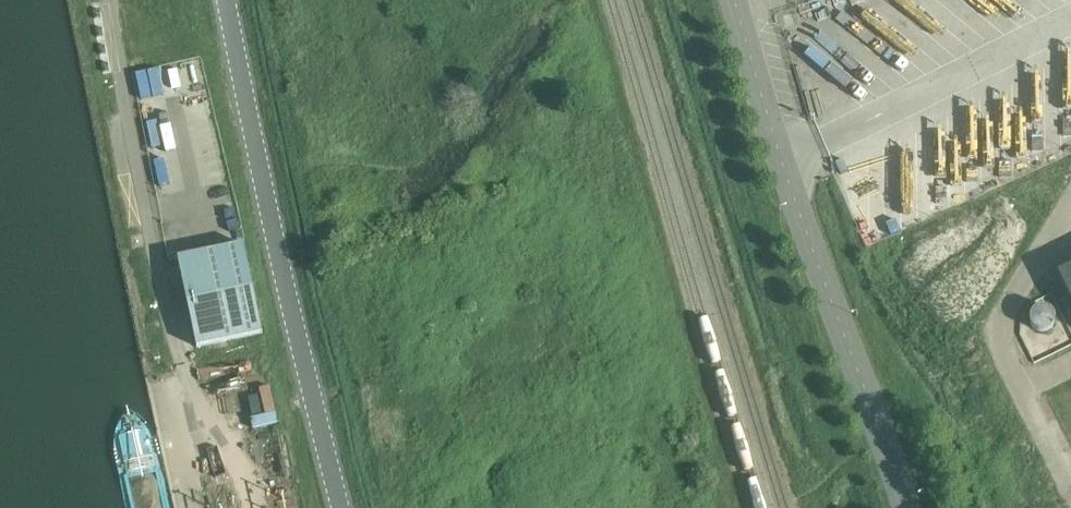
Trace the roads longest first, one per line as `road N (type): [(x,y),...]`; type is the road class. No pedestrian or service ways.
road 1 (unclassified): [(896,507),(736,0)]
road 2 (unclassified): [(344,507),(228,0)]

